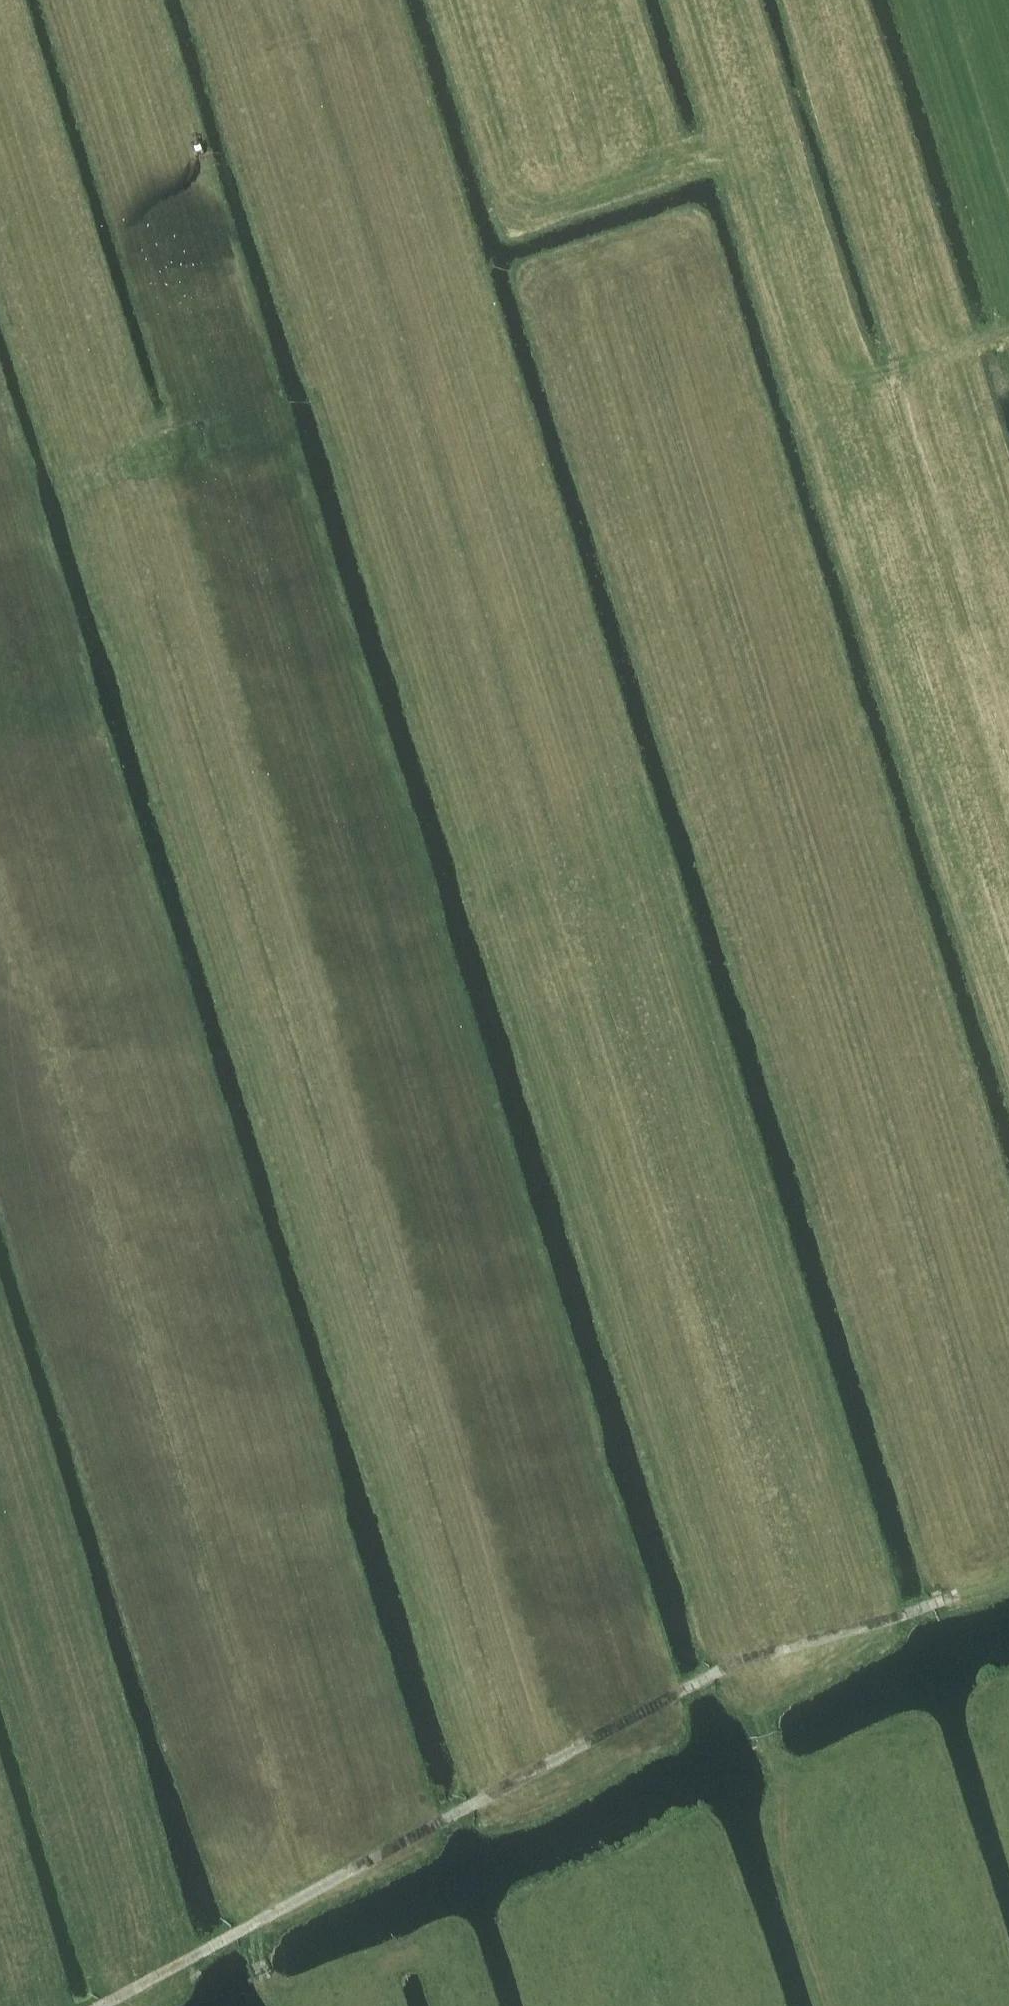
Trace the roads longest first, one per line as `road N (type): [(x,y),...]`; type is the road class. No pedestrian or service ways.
road 1 (track): [(958,1595),(735,1663),(103,2005)]
road 2 (track): [(879,376),(1008,333)]

